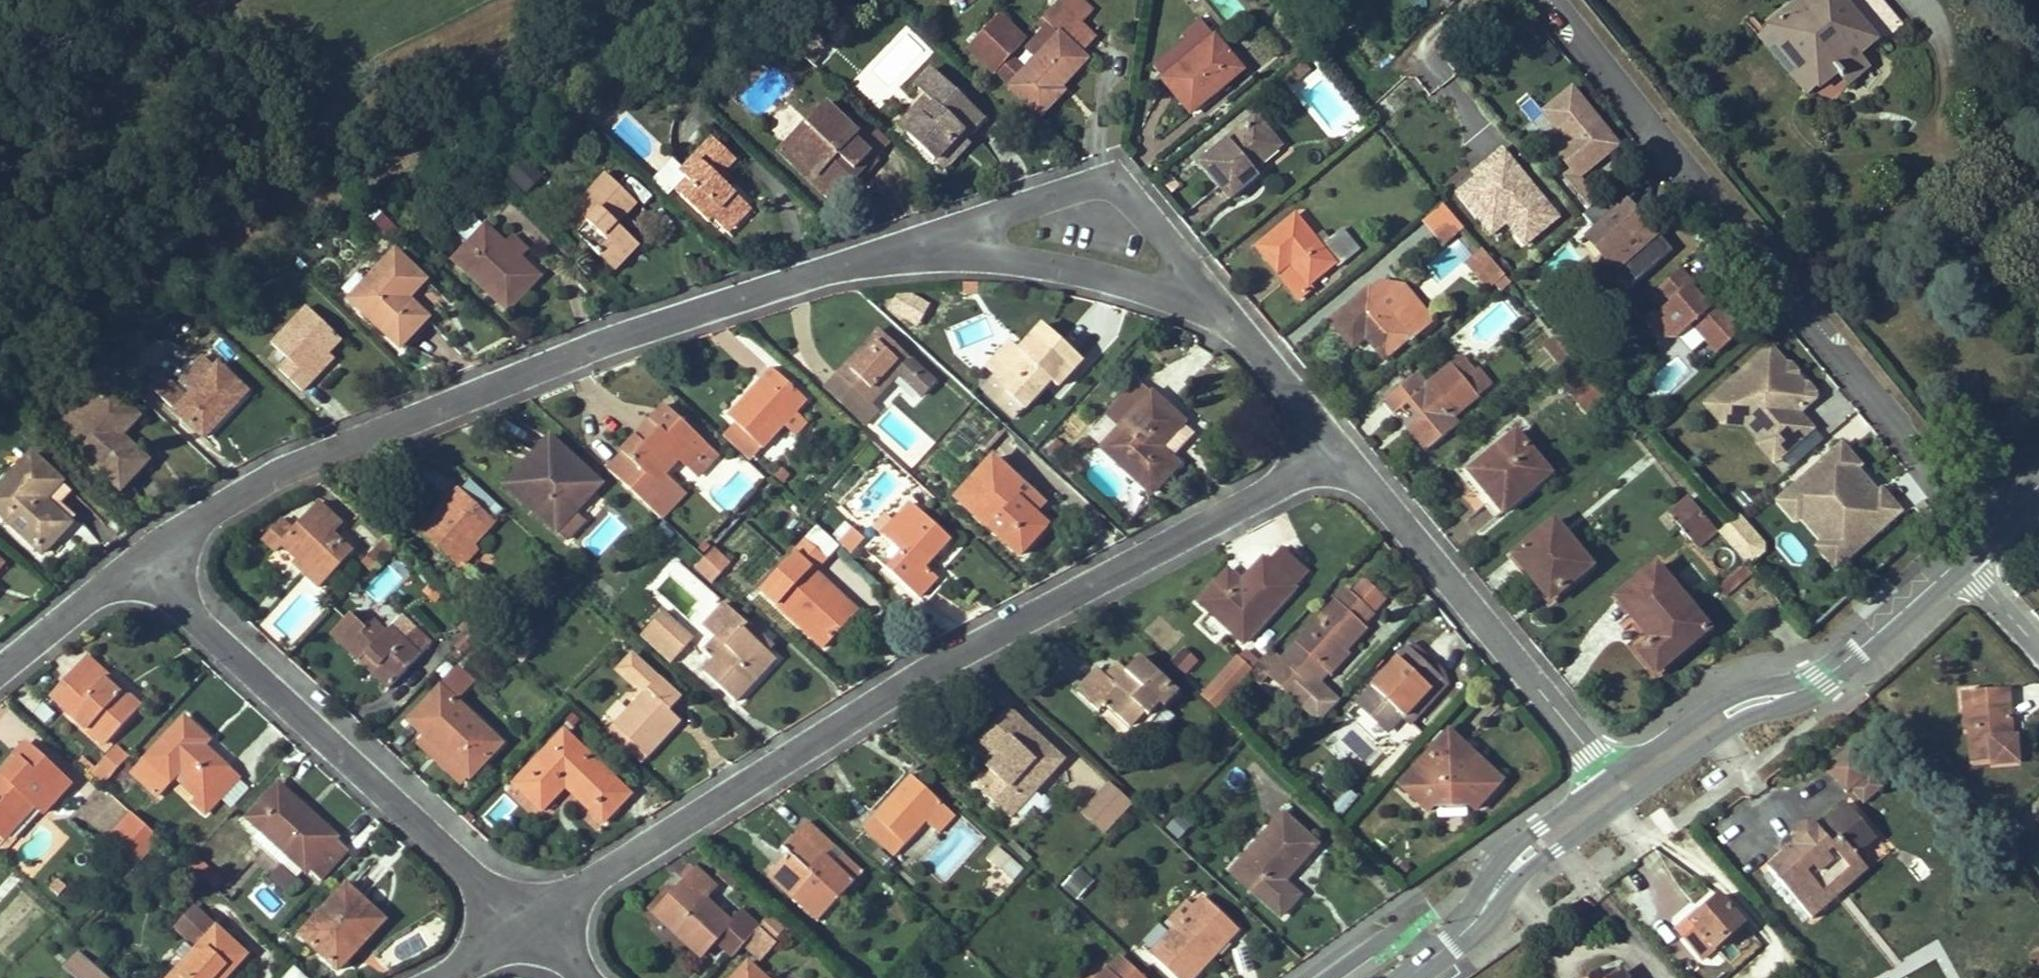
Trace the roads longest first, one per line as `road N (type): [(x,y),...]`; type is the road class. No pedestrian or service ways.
road 1 (residential): [(529,922),(649,831),(928,660),(1335,444)]
road 2 (residential): [(142,549),(305,451),(856,249)]
road 3 (residential): [(1558,0),(1982,531)]
road 4 (residential): [(529,922),(142,549)]
road 5 (residential): [(856,249),(1109,168),(1243,332)]
road 6 (residential): [(1335,444),(1616,784)]
road 7 (tertiary): [(1957,552),(1823,677),(1727,706),(1616,784)]
road 8 (residential): [(856,249),(996,253),(1167,293),(1243,332)]
road 9 (tertiary): [(1616,784),(1510,871),(1483,916),(1435,963)]
road 10 (residential): [(0,669),(142,549)]
road 11 (residential): [(1311,977),(1396,915),(1435,963)]
road 12 (residential): [(1243,332),(1335,444)]
road 13 (residential): [(2038,642),(1957,552)]

